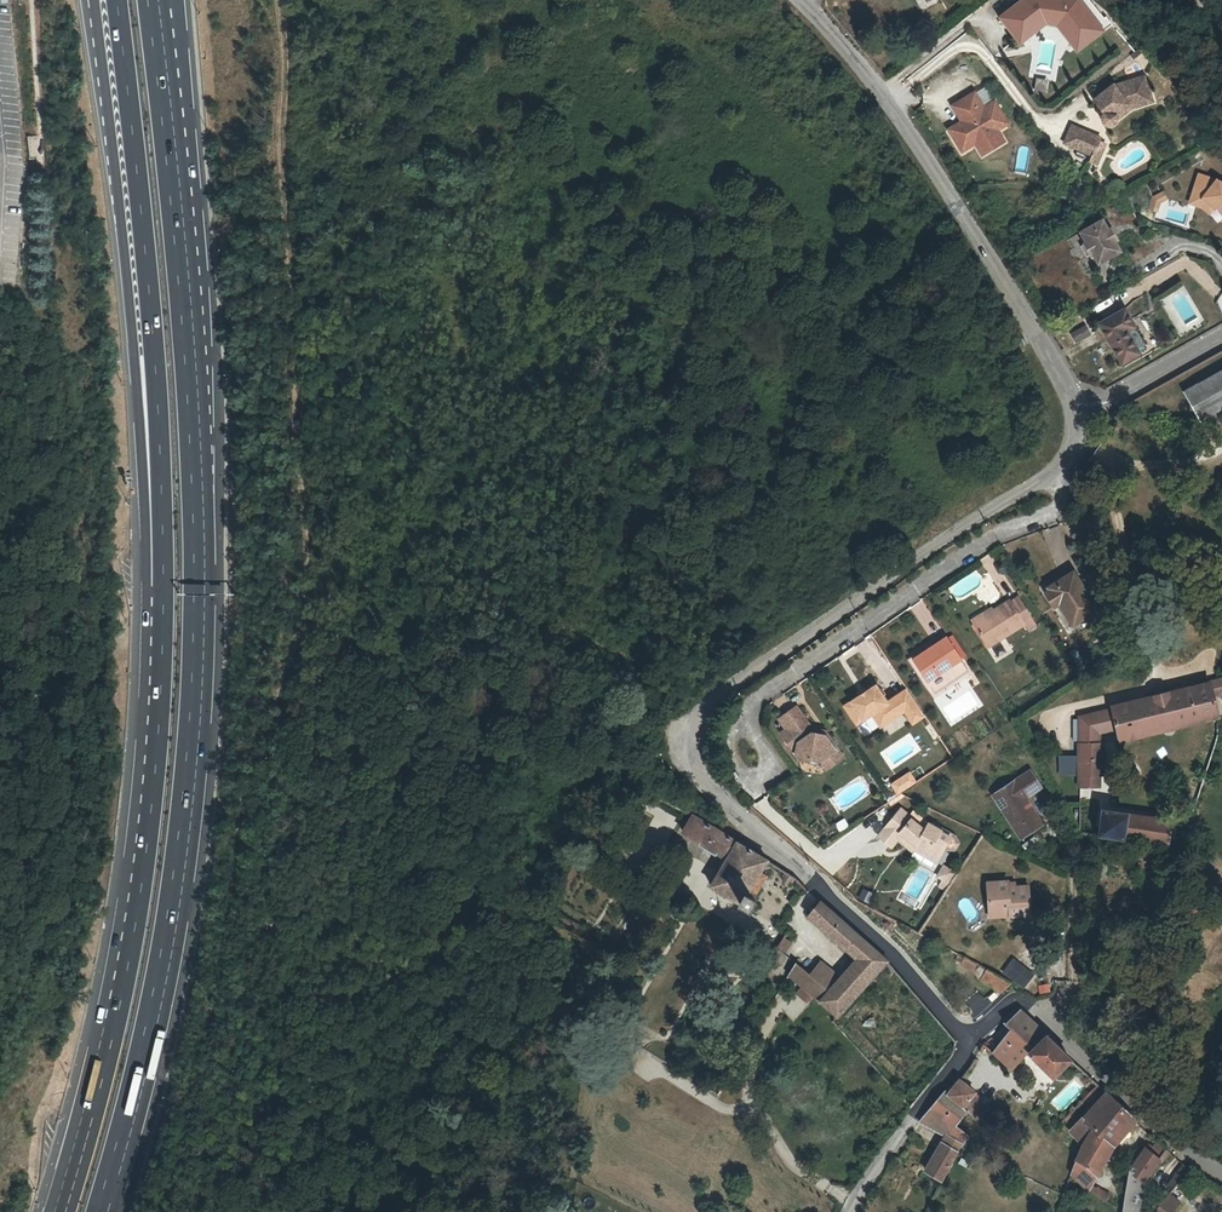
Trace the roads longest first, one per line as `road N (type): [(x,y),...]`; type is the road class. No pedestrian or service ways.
road 1 (track): [(285,0),(305,569),(260,801),(262,888),(286,1020),(325,1157),(324,1211)]
road 2 (motorway): [(103,1211),(158,1001),(195,714),(200,509),(153,0)]
road 3 (residential): [(972,1043),(830,891),(707,784),(691,740),(703,706),(726,687),(1062,464)]
road 4 (motorway): [(88,0),(119,205),(157,626)]
road 5 (motorway): [(117,0),(155,371),(157,626)]
road 6 (motorway): [(157,626),(133,906),(59,1211)]
road 7 (residential): [(1080,405),(856,58),(801,0)]
road 8 (residential): [(744,706),(942,563),(1057,505),(1062,464)]
road 9 (residential): [(1221,1175),(1174,1144),(1027,1003),(1012,1005),(972,1043)]
road 10 (residential): [(848,1211),(972,1043)]
road 11 (residential): [(1080,405),(1221,333)]
road 12 (residential): [(744,706),(770,759),(764,773),(735,766),(733,721)]

